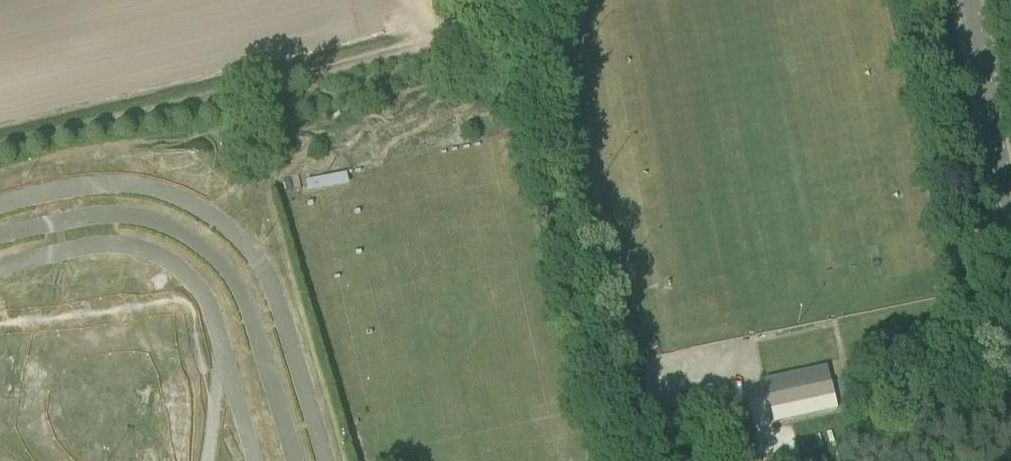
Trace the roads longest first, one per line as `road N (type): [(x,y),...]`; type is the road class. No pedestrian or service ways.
road 1 (track): [(0,136),(469,14),(493,0)]
road 2 (tertiary): [(1010,234),(970,0)]

